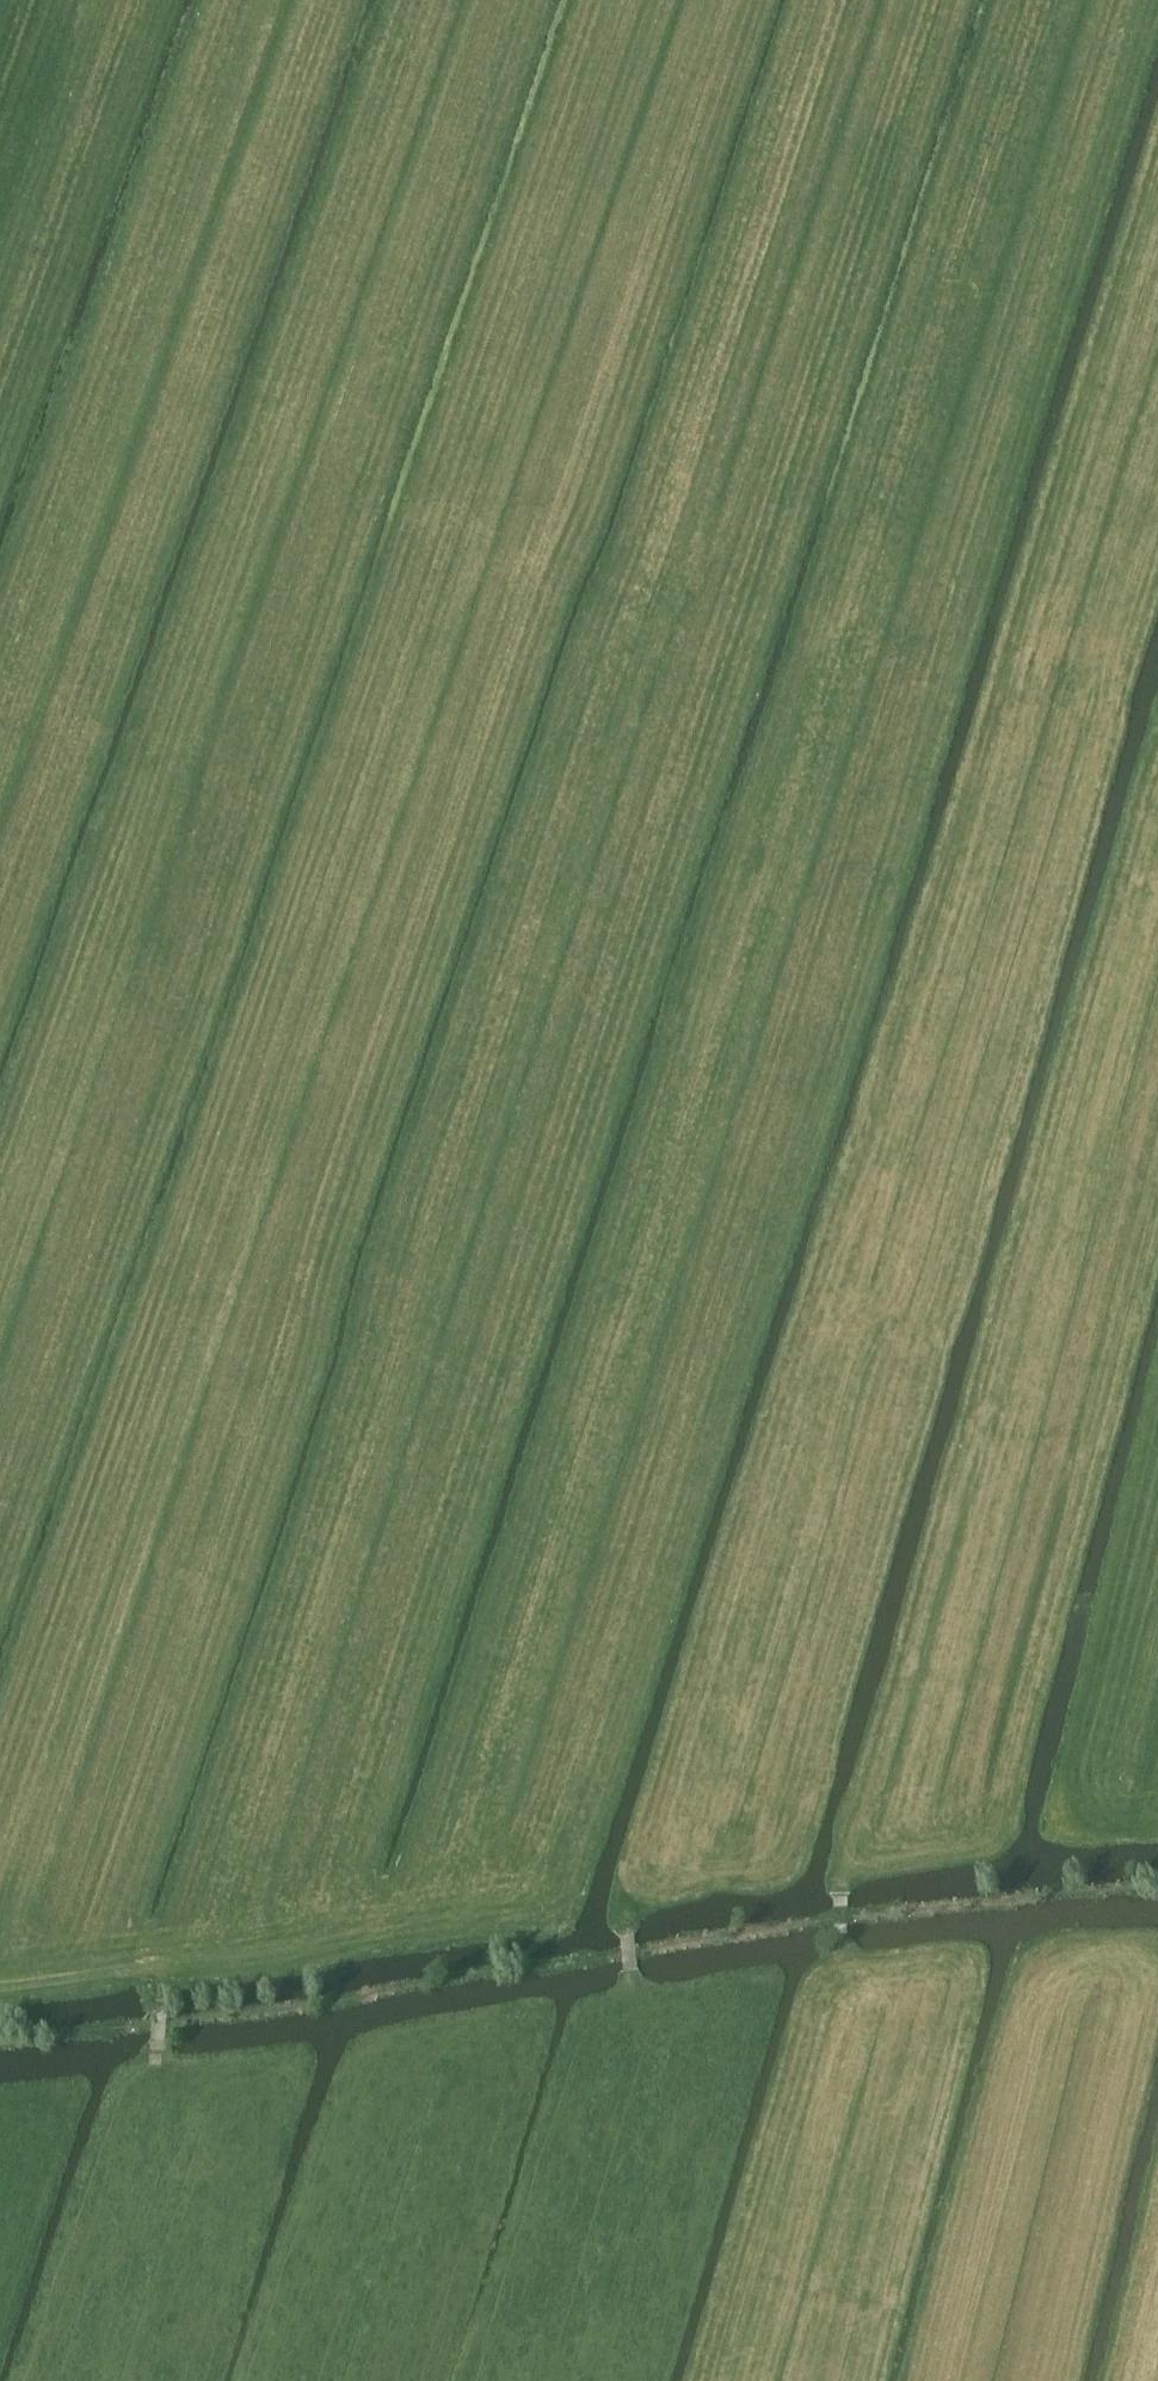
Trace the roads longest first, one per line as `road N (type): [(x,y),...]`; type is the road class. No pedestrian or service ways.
road 1 (track): [(0,1988),(120,1971),(157,1974),(160,1997)]

